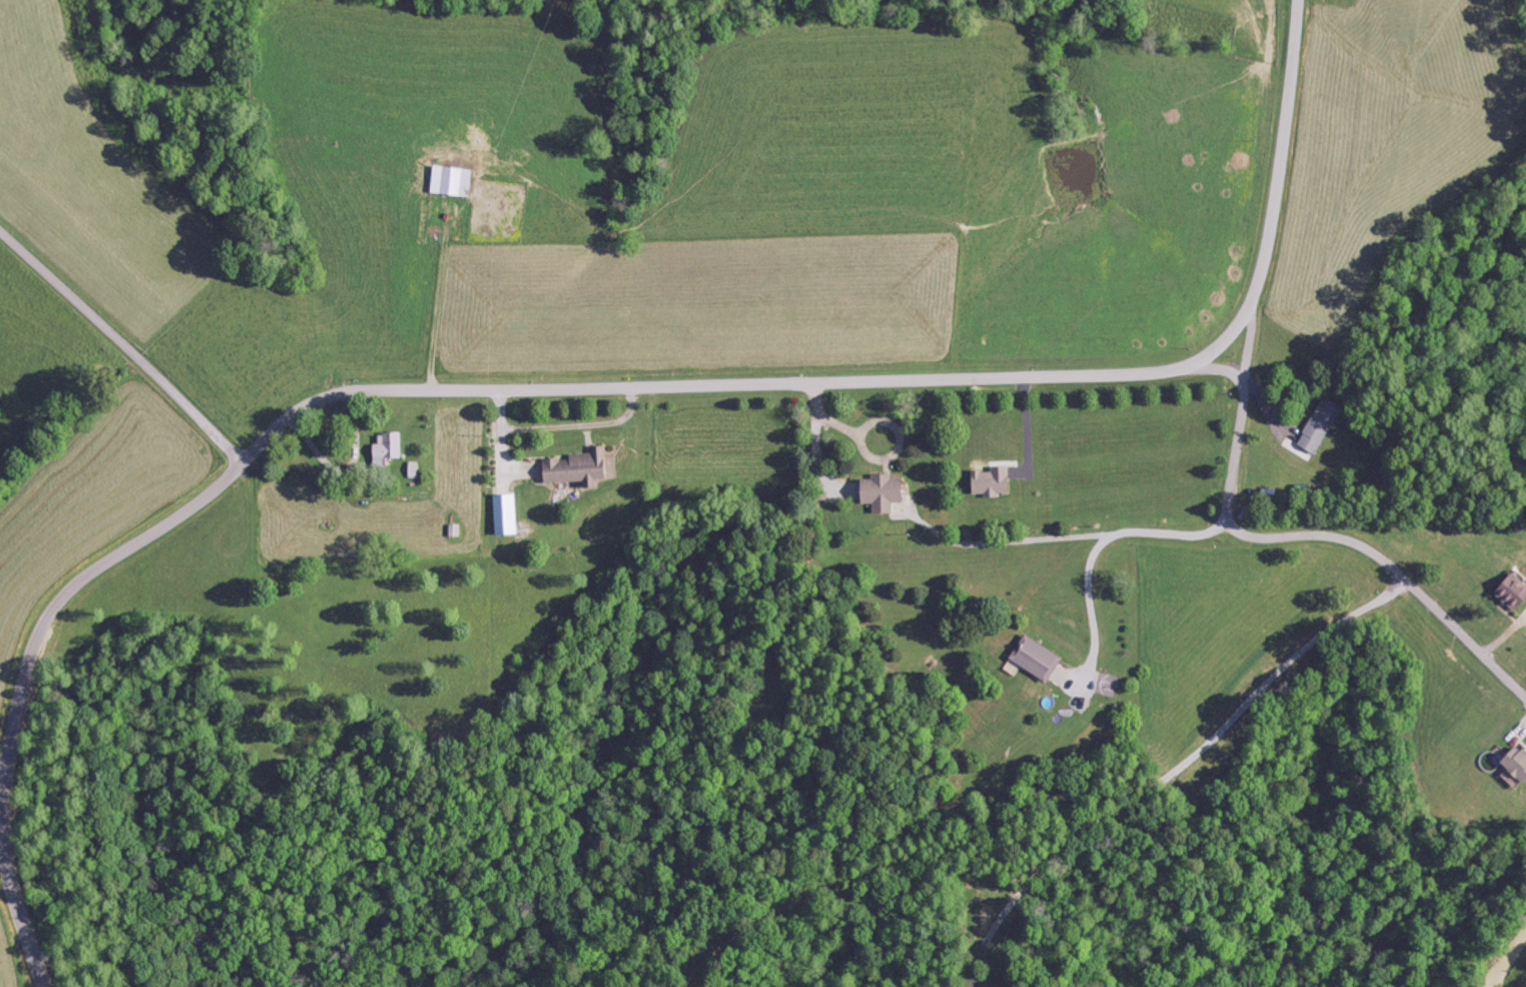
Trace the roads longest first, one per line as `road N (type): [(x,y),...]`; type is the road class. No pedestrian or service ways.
road 1 (tertiary): [(43,986),(2,838),(5,766),(40,635),(89,576),(196,506),(298,412),(339,396),(1120,376),(1194,363),(1241,319),(1261,270),(1298,0)]
road 2 (residential): [(1525,662),(1340,615),(1196,404)]
road 3 (residential): [(241,466),(0,232)]

